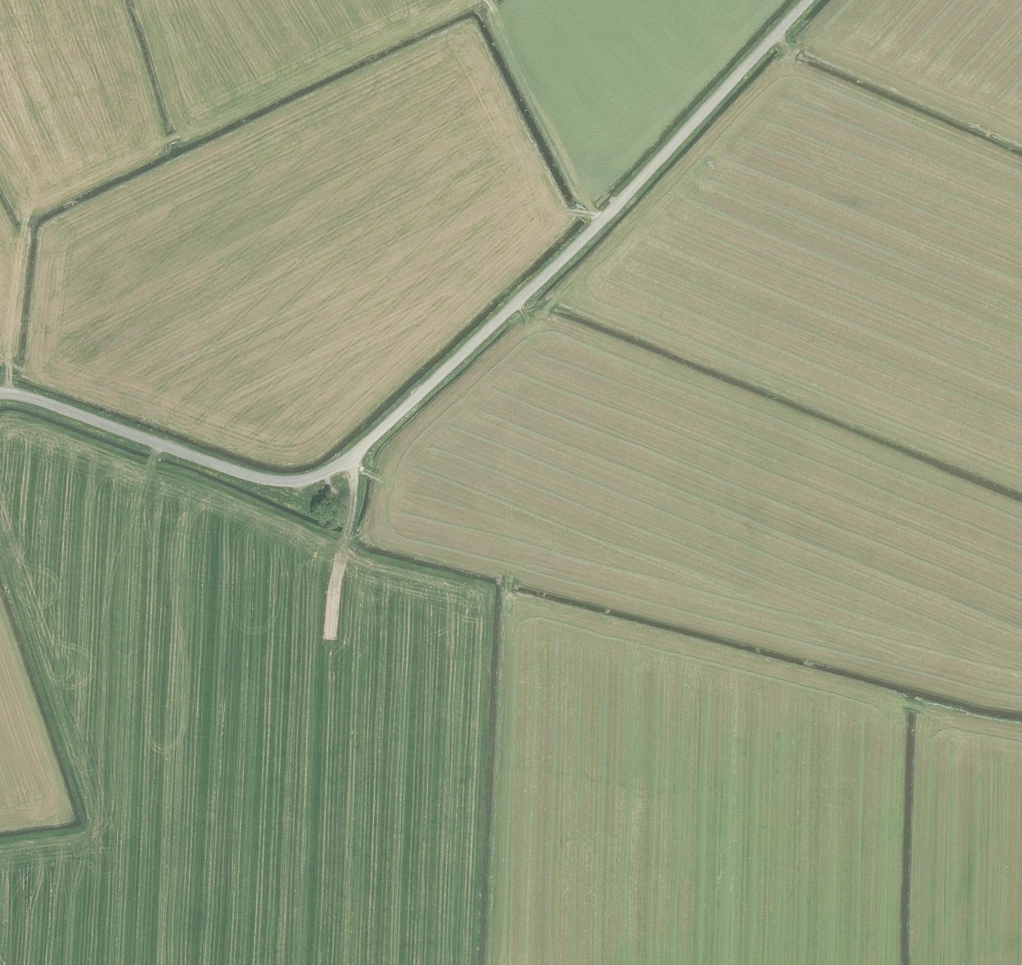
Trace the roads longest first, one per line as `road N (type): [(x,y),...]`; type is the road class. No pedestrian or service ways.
road 1 (tertiary): [(0,393),(258,477),(323,474),(370,442),(592,231),(809,0)]

